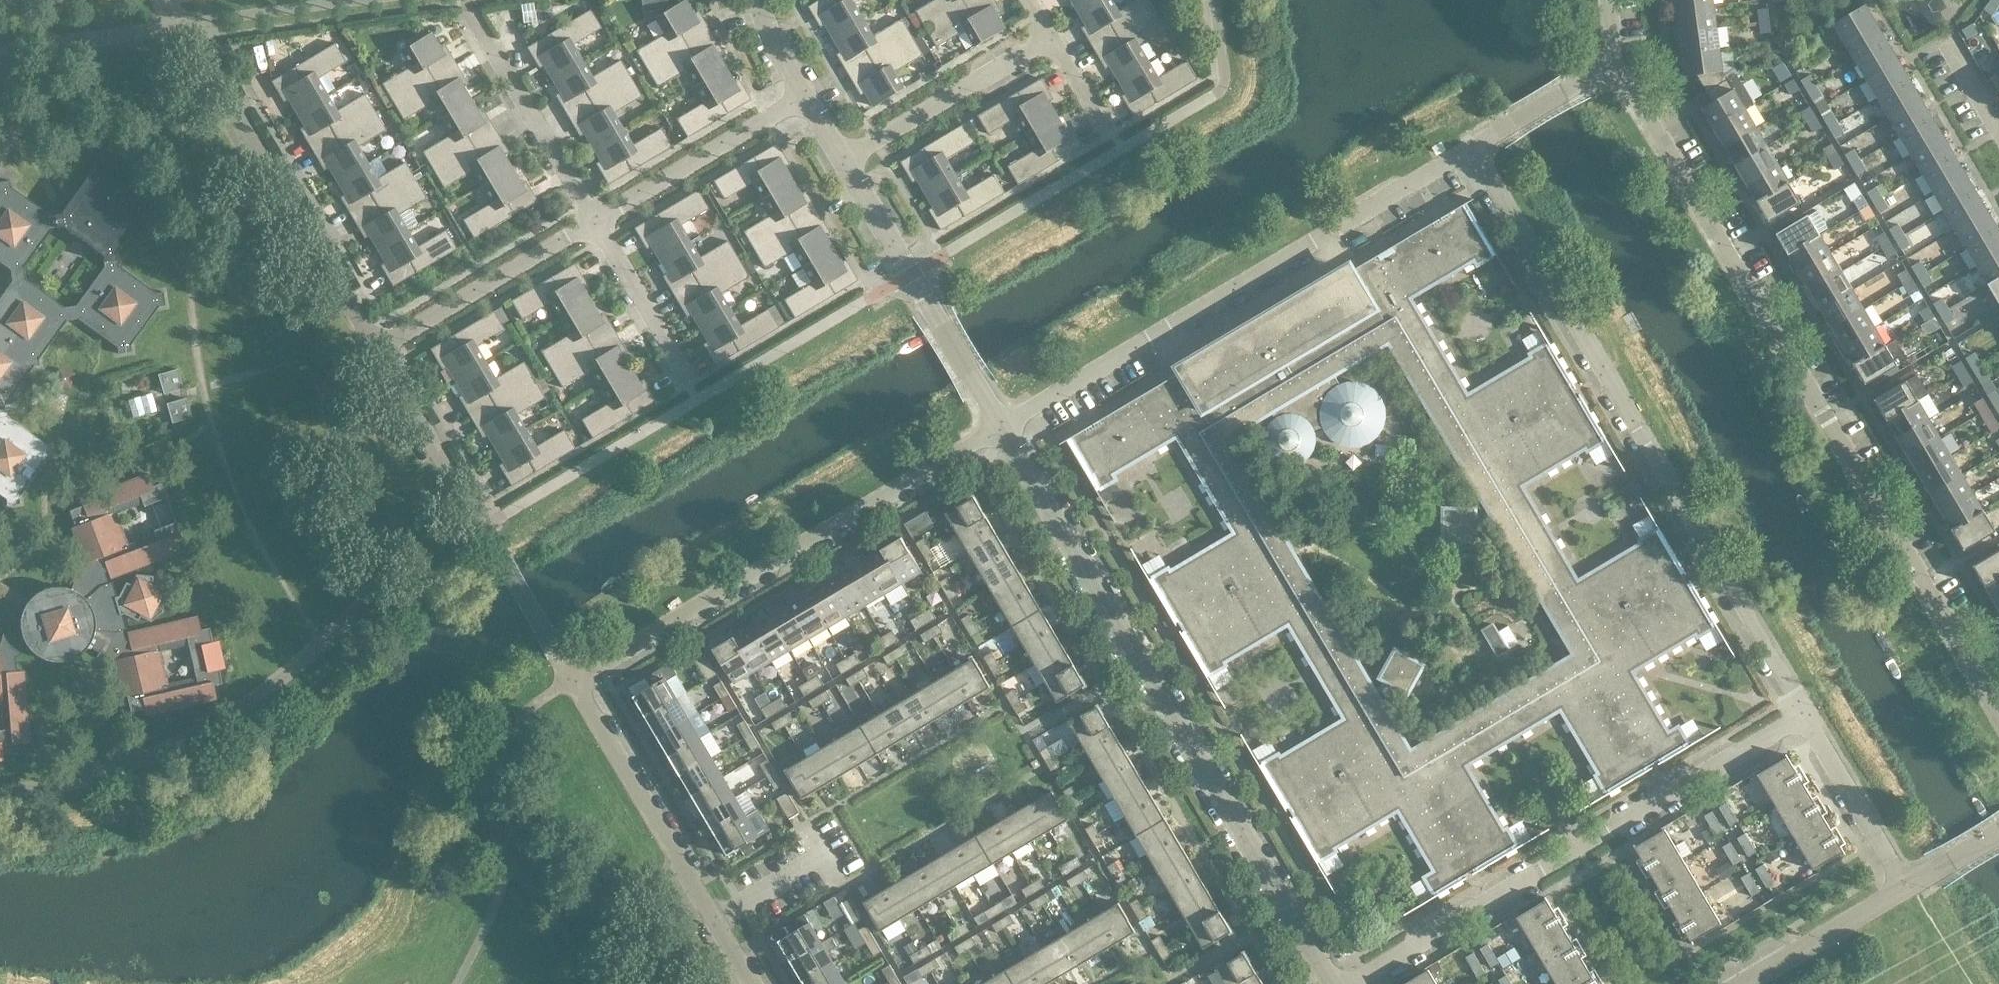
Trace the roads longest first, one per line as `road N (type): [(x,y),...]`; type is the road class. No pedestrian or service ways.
road 1 (residential): [(750,983),(573,686),(1002,428)]
road 2 (residential): [(1998,714),(1617,64)]
road 3 (residential): [(1809,720),(1470,152)]
road 4 (unclassified): [(1002,428),(1329,983)]
road 5 (residential): [(1002,428),(1470,152)]
road 6 (residential): [(1356,983),(1809,720)]
road 7 (residential): [(203,59),(383,350)]
road 8 (residential): [(594,225),(469,10)]
road 9 (residential): [(594,225),(806,101)]
road 10 (residential): [(383,350),(594,225)]
road 11 (residential): [(848,165),(1052,41)]
road 12 (residential): [(693,404),(594,225)]
road 13 (residential): [(1906,887),(1809,720)]
road 14 (unclassified): [(1748,983),(1906,887)]
road 15 (residential): [(383,350),(473,505)]
road 16 (residential): [(1470,152),(1617,64)]
road 17 (unclassified): [(991,412),(919,290)]
road 18 (unclassified): [(848,165),(909,274)]

